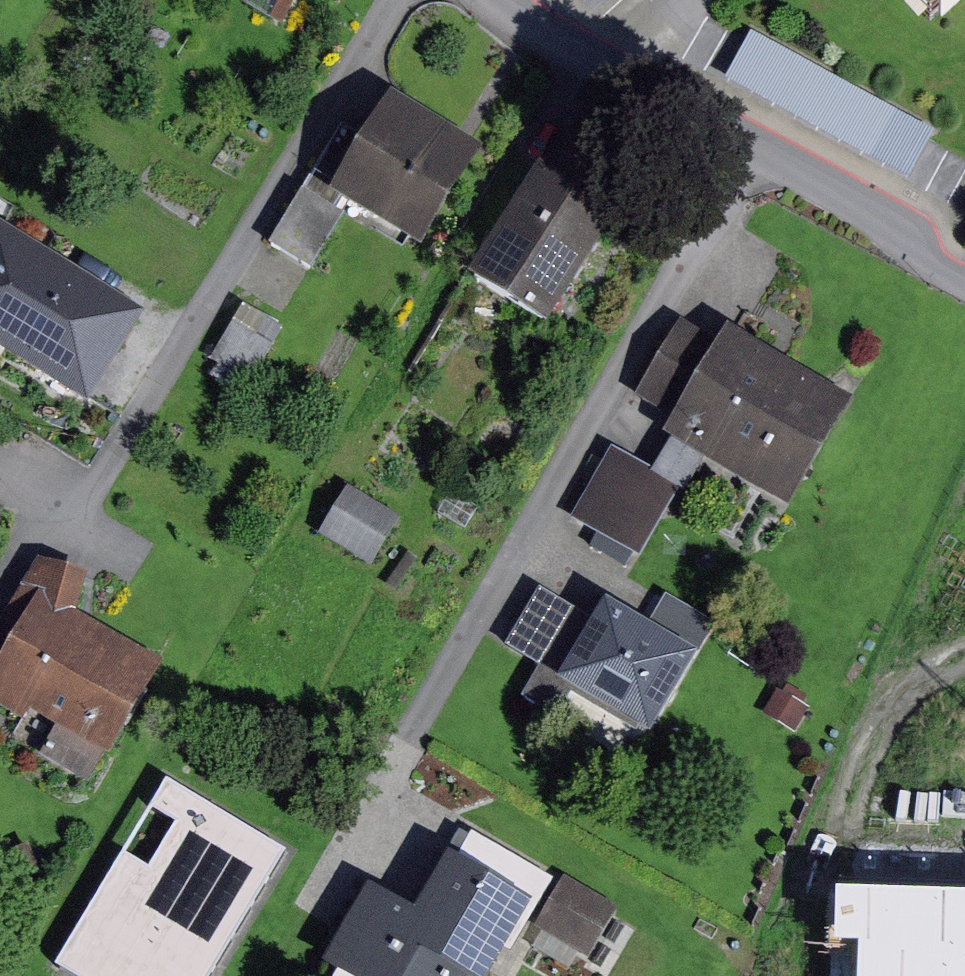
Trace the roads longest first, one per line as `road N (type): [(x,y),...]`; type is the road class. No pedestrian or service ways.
road 1 (residential): [(509,0),(866,195),(964,275)]

